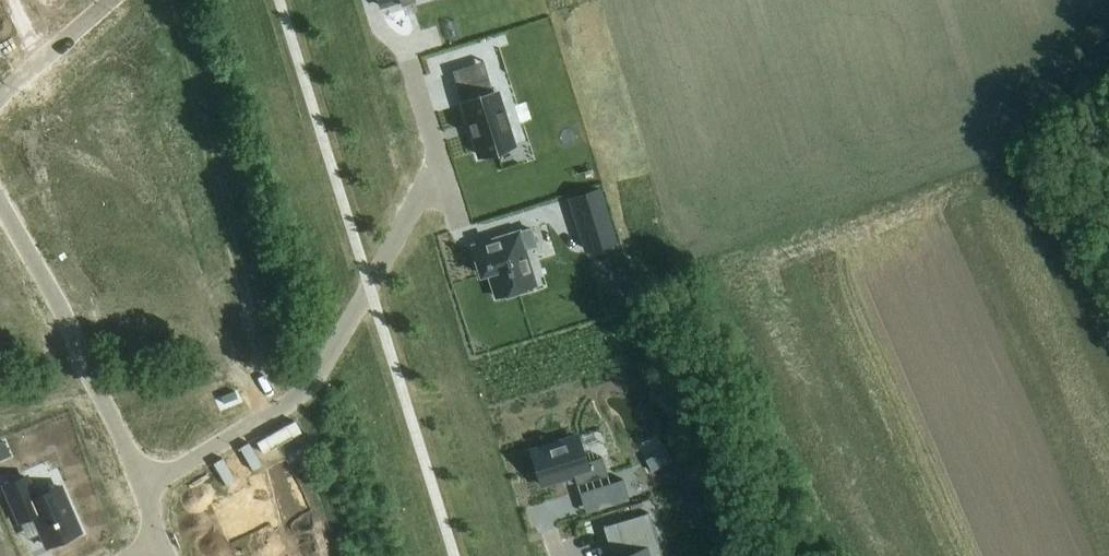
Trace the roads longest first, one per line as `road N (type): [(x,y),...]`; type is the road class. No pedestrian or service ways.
road 1 (residential): [(146,496),(309,391),(441,166)]
road 2 (residential): [(0,199),(146,496)]
road 3 (residential): [(0,113),(127,0)]

